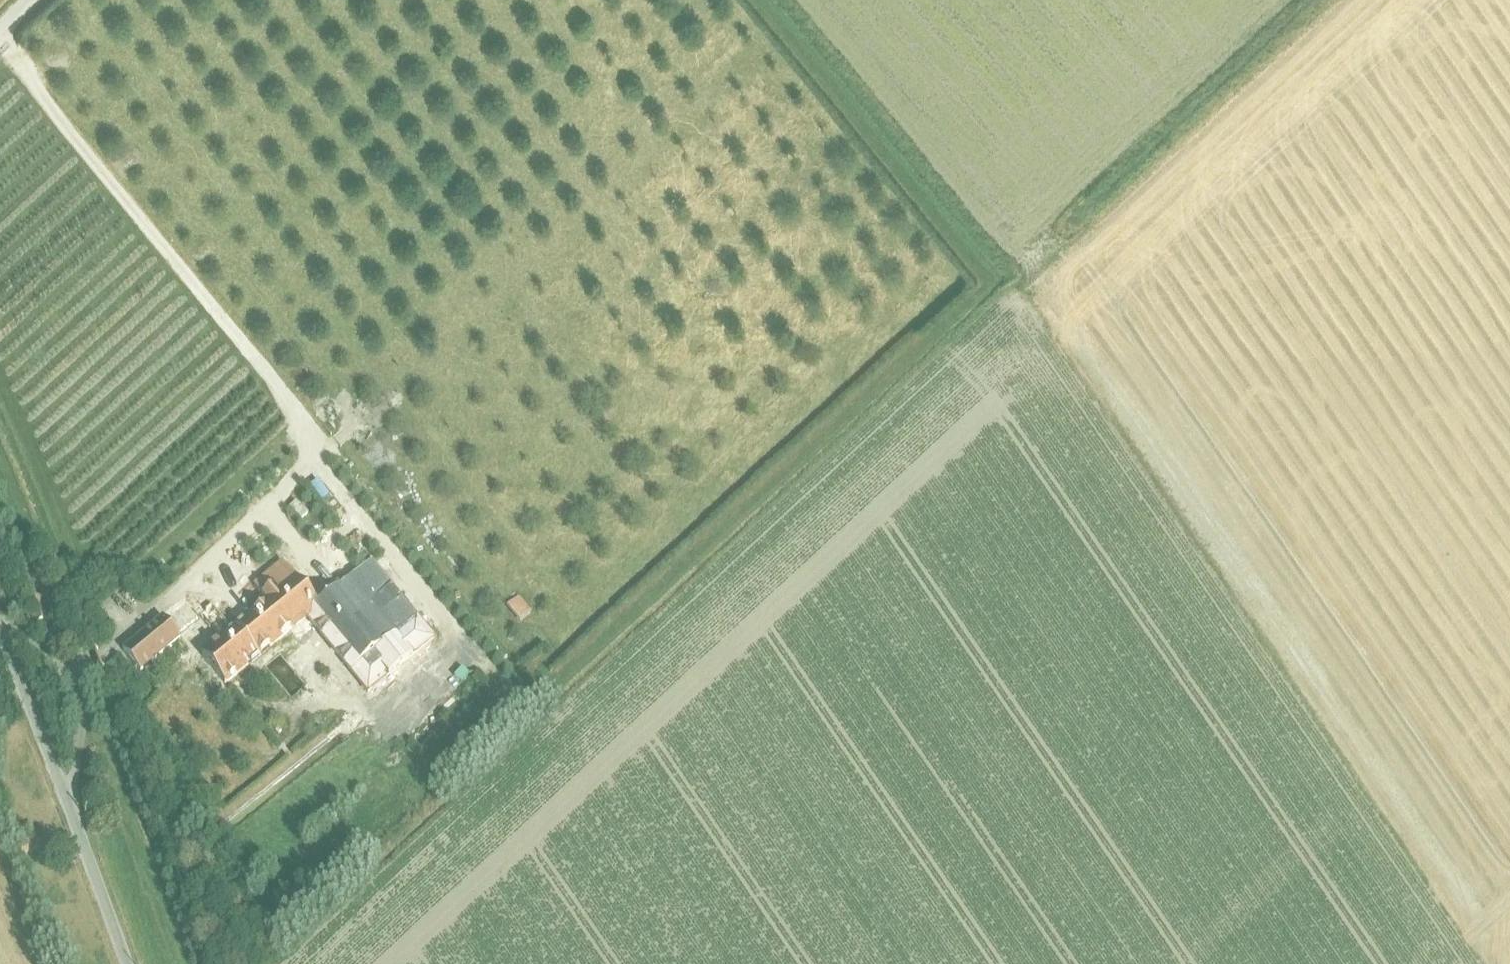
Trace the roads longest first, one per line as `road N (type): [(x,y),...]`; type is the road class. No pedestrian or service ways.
road 1 (unclassified): [(65,794),(83,701),(0,625)]
road 2 (unclassified): [(65,794),(127,963)]
road 3 (unclassified): [(0,636),(65,794)]

